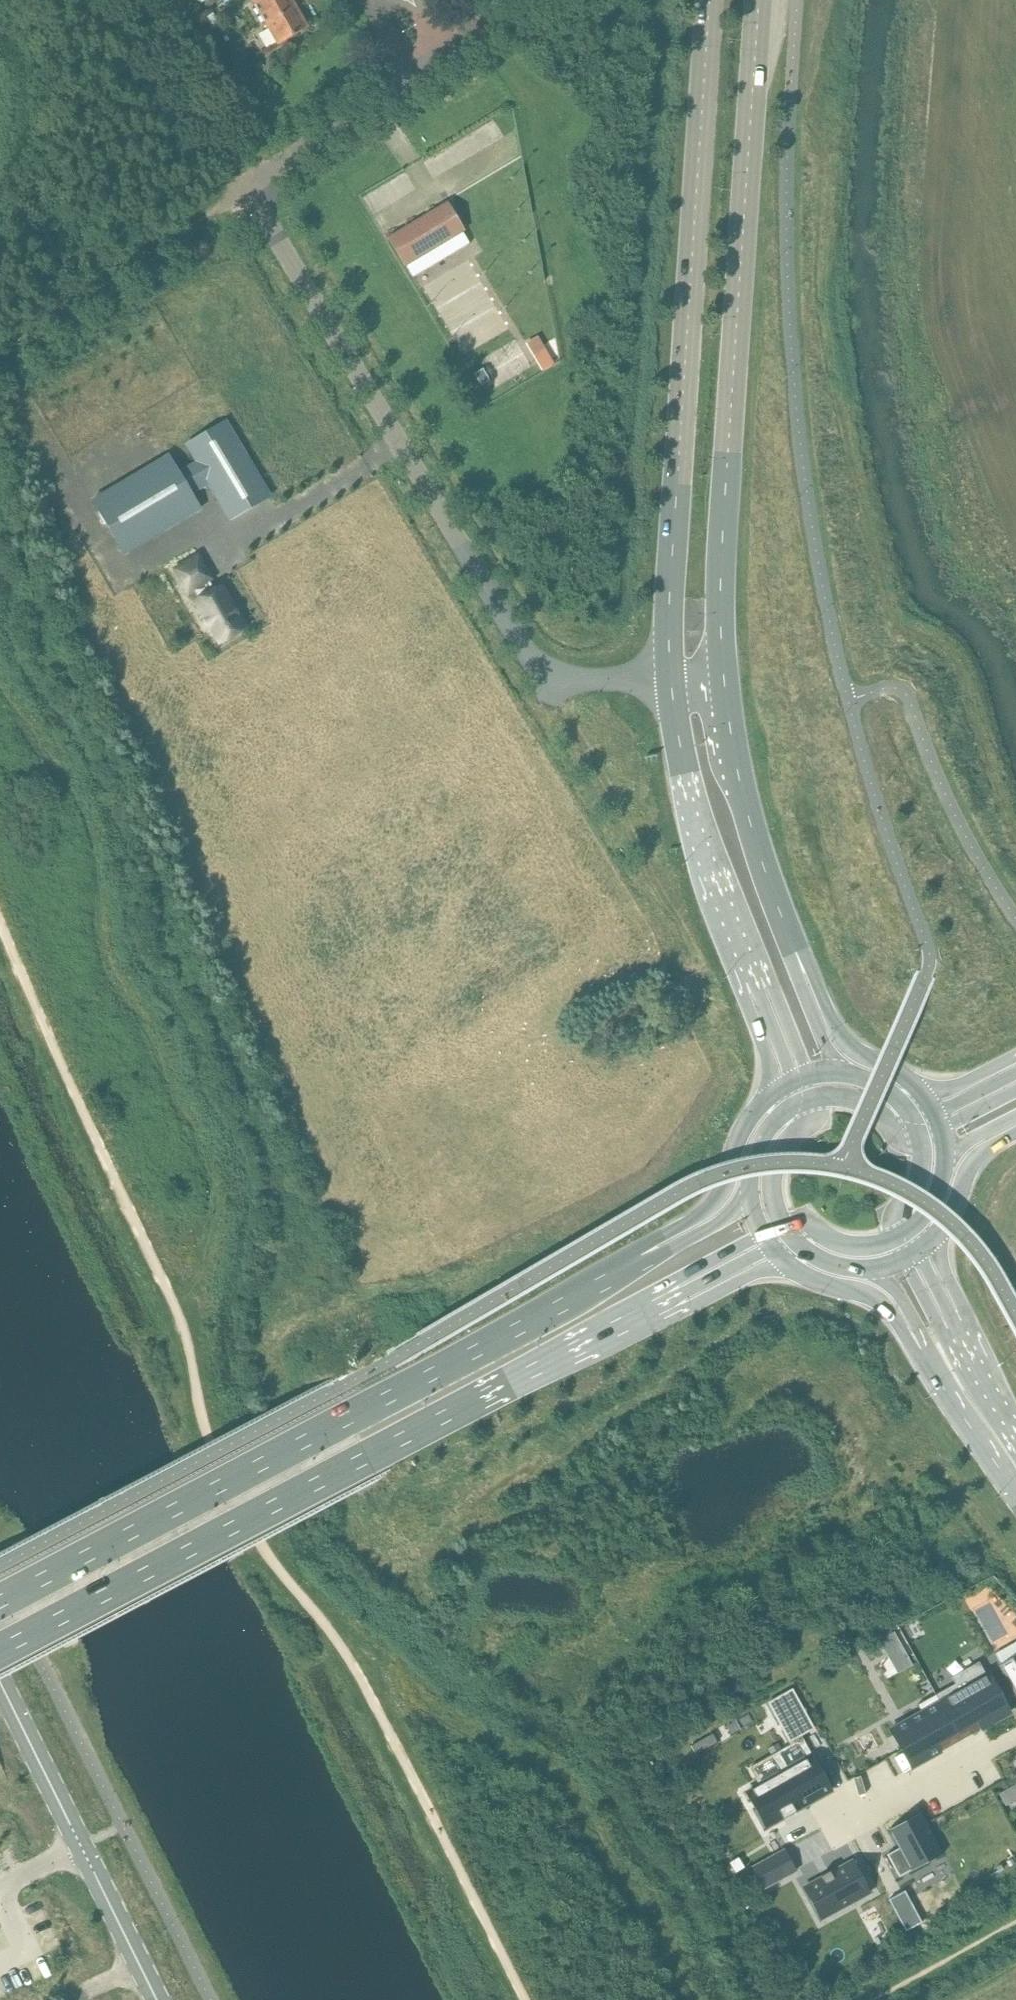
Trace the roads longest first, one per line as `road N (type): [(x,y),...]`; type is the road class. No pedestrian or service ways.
road 1 (unclassified): [(553,680),(518,644),(250,189),(428,67)]
road 2 (secondary): [(0,1650),(641,1312)]
road 3 (secondary): [(623,1267),(0,1604)]
road 4 (secondary): [(711,0),(669,570),(670,679)]
road 5 (secondary): [(722,671),(719,568),(758,0)]
road 6 (residential): [(210,1999),(0,1581)]
road 7 (residential): [(728,1083),(529,747),(553,680)]
road 8 (unclassified): [(0,1675),(159,1999)]
road 9 (secondary): [(670,679),(705,852),(747,960)]
road 10 (secondary): [(793,944),(752,832),(722,671)]
road 11 (secondary): [(767,1099),(744,1129),(714,1205),(623,1267)]
road 12 (residential): [(1015,1735),(837,1829)]
road 13 (secondary): [(912,1083),(847,1046),(793,944)]
road 14 (secondary): [(641,1312),(666,1317),(774,1267),(792,1267)]
road 15 (tertiary): [(932,1366),(1015,1494)]
road 16 (secondary): [(750,1195),(728,1218),(623,1267)]
road 17 (secondary): [(641,1312),(653,1292),(763,1234)]
road 18 (secondary): [(641,1312),(772,1249)]
road 19 (secondary): [(850,1075),(823,1041),(793,944)]
road 20 (secondary): [(747,960),(742,989),(769,1064),(767,1099)]
road 21 (secondary): [(813,1099),(811,1123),(775,1168),(773,1196),(785,1228)]
road 22 (tertiary): [(974,1362),(977,1332),(936,1236)]
road 23 (secondary): [(747,960),(769,978),(809,1076)]
road 24 (secondary): [(936,1236),(976,1159),(1015,1134)]
road 25 (secondary): [(747,960),(791,1083)]
road 26 (tertiary): [(974,1362),(950,1347),(905,1258)]
road 27 (tertiary): [(974,1362),(921,1249)]
road 28 (secondary): [(785,1228),(806,1226),(863,1245),(899,1234)]

